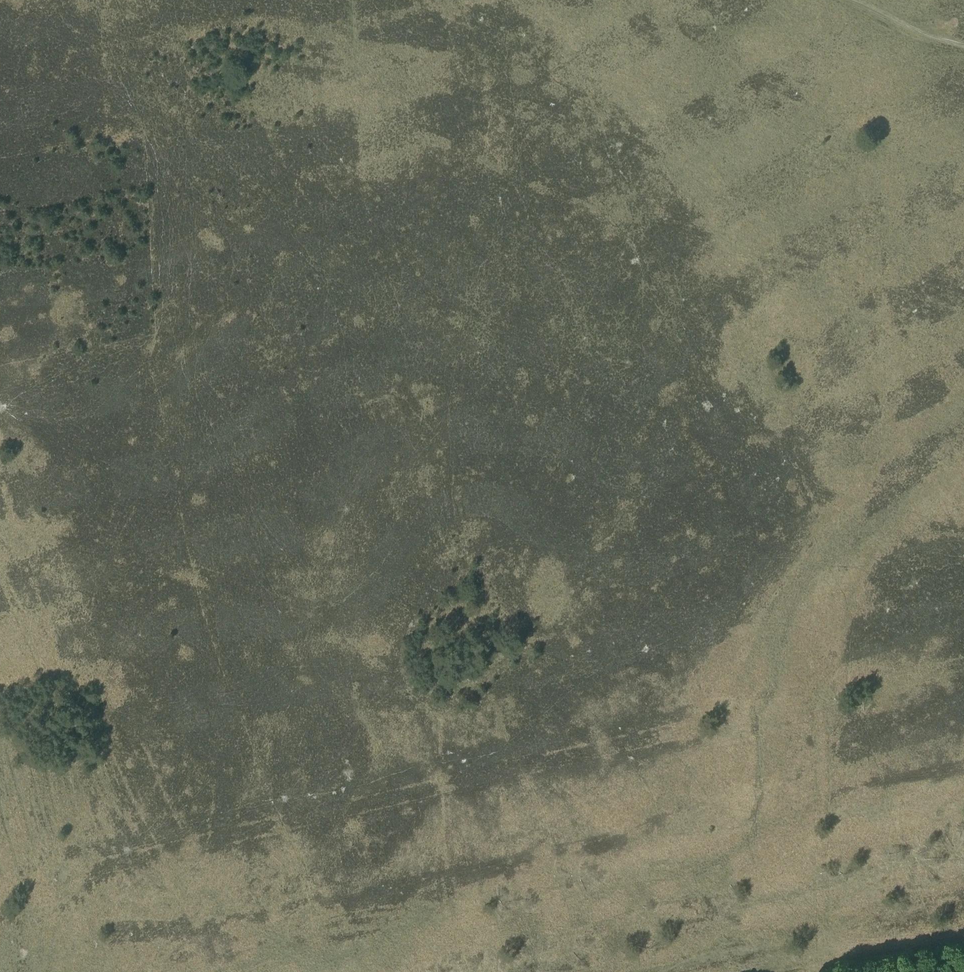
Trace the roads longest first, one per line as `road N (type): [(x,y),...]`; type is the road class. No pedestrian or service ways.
road 1 (track): [(963,46),(853,0)]

